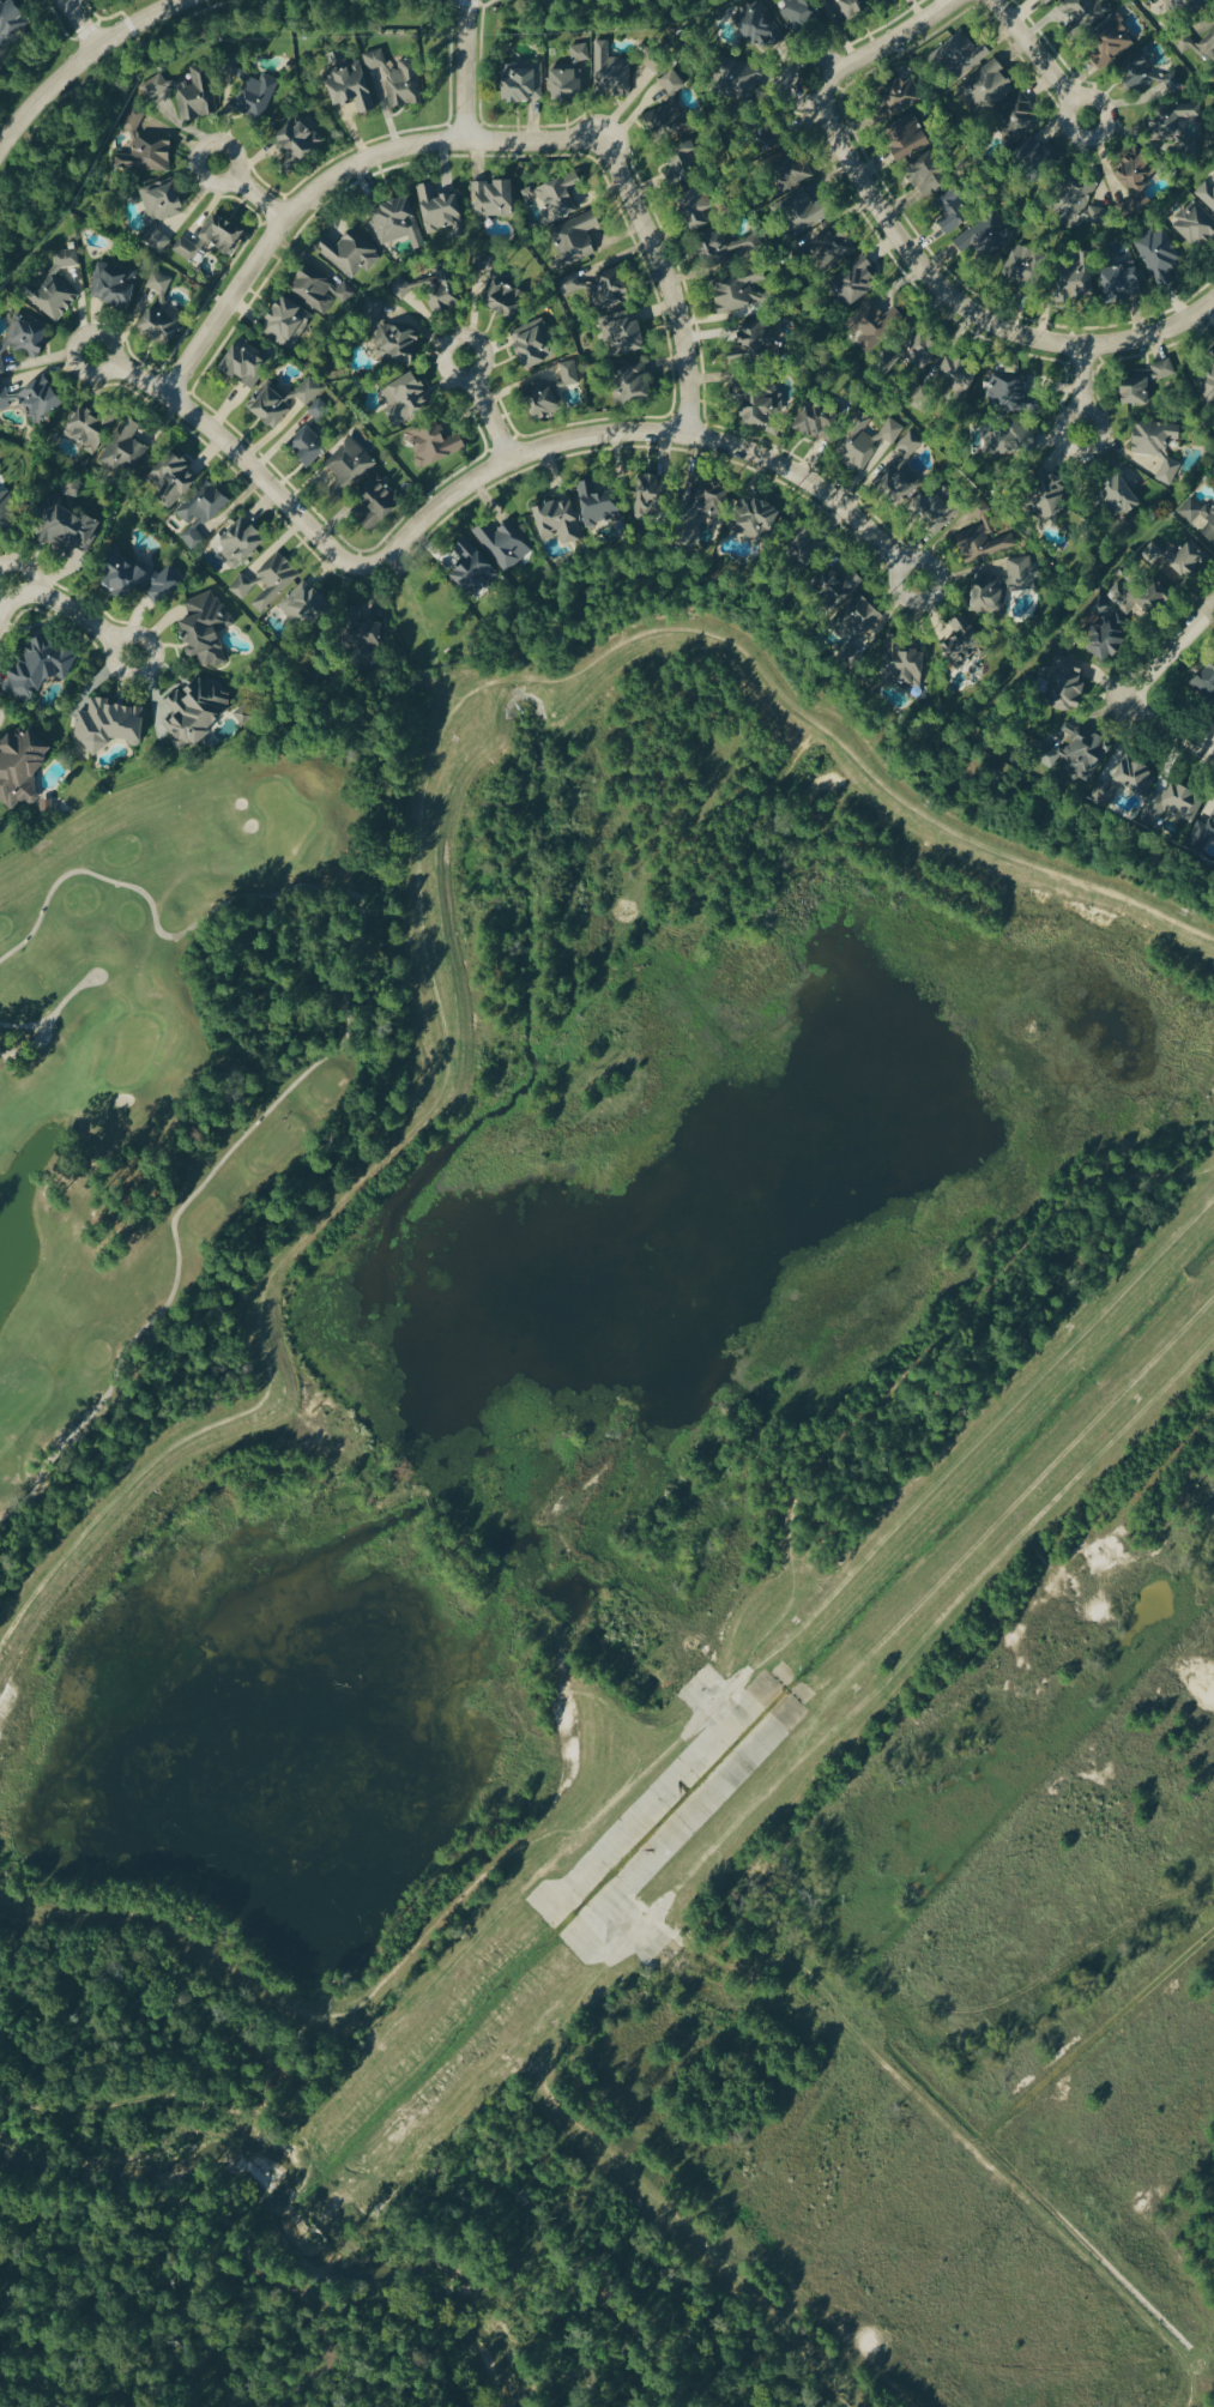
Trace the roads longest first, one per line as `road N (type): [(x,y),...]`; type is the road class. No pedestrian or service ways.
road 1 (track): [(0,1651),(70,1551),(133,1482),(183,1436),(255,1408),(268,1388),(260,1316),(273,1268),(431,1106),(446,1074),(422,933),(427,765),(464,700),(491,683),(558,680),(644,633),(696,628),(736,643),(889,791),(954,834),(1213,938)]
road 2 (track): [(0,2090),(42,2110),(174,2094),(229,2116),(267,2111),(309,2121),(526,1883),(750,1667),(775,1653),(1213,1197)]
road 3 (track): [(1213,1296),(821,1703),(799,1760),(590,1985),(552,2008),(370,2209),(380,2230),(455,2262),(543,2366),(554,2406)]
road 4 (track): [(1213,2359),(1190,2359),(1159,2337),(838,2019),(817,1979),(787,1960),(744,1968),(688,1944),(681,1905),(696,1868)]
road 5 (track): [(1213,1172),(1085,1311),(1059,1321),(1053,1340),(836,1567),(749,1647),(755,1664)]
road 6 (residential): [(382,563),(423,520),(509,462),(628,433),(687,434),(763,458),(810,485),(919,585)]
road 7 (track): [(799,1760),(856,1713),(983,1570),(1213,1338)]
road 8 (track): [(590,1985),(540,2082),(564,2117),(862,2406)]
road 9 (residential): [(603,141),(410,146),(362,162),(321,186),(286,221),(168,394)]
road 10 (residential): [(809,84),(923,270),(955,306),(1001,331),(1085,349),(1121,344),(1213,302)]
road 11 (track): [(346,2015),(490,1866),(527,1842),(567,1770),(555,1635),(512,1594)]
road 12 (track): [(391,2026),(310,2016),(176,1930),(135,1916),(43,1912),(0,1898)]
road 13 (residential): [(382,563),(350,567),(206,426),(93,354)]
road 14 (residential): [(687,434),(684,332),(659,258),(603,141)]
road 15 (tertiary): [(0,151),(40,99),(99,49),(191,0)]
road 16 (residential): [(958,0),(809,84)]
road 17 (residential): [(0,616),(22,599),(53,602),(134,654)]
road 18 (residential): [(989,0),(1087,119)]
road 19 (residential): [(468,0),(464,143)]
road 20 (residential): [(1213,606),(1118,708)]
road 21 (track): [(762,1960),(749,1977),(750,1995),(838,2019)]

